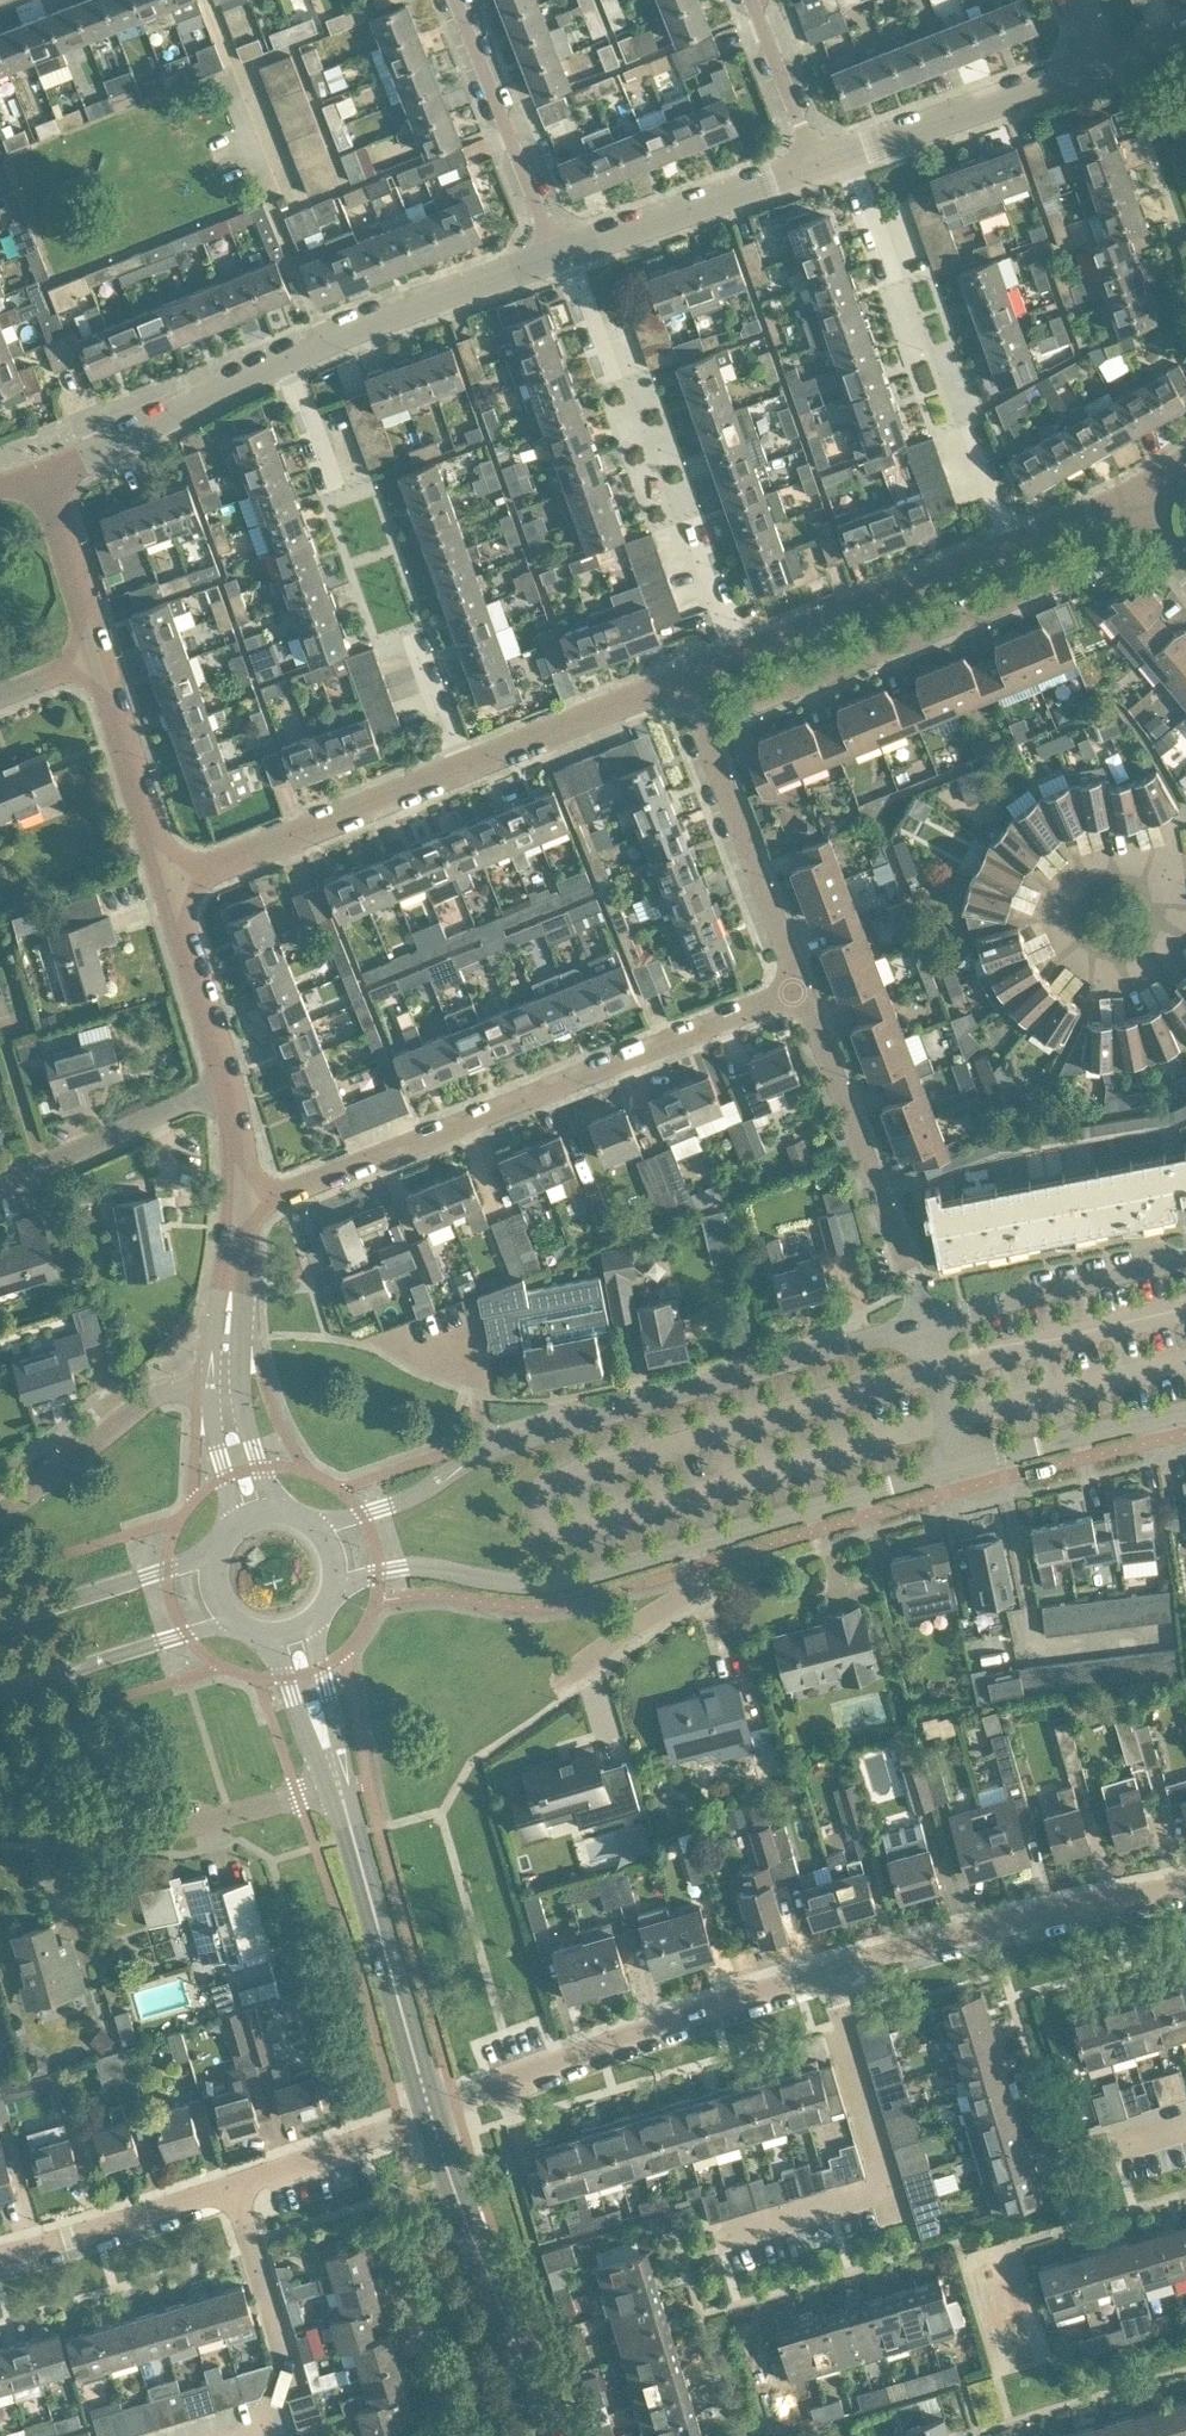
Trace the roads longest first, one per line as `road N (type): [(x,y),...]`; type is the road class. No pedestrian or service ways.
road 1 (residential): [(432,2117),(639,2034),(828,1972),(1185,1886)]
road 2 (unclassified): [(923,1324),(508,1444),(408,1499),(311,1525)]
road 3 (residential): [(241,1211),(802,993)]
road 4 (residential): [(0,2259),(432,2117)]
road 5 (unclassified): [(331,1585),(429,1568),(542,1583),(689,1544)]
road 6 (residential): [(802,993),(923,1324)]
road 7 (tertiary): [(432,2117),(339,1784)]
road 8 (residential): [(0,1818),(195,1825),(339,1784)]
road 9 (tertiary): [(550,2435),(432,2117)]
road 10 (residential): [(802,993),(683,678)]
road 11 (residential): [(1151,877),(1118,865),(1078,882),(1062,923),(1082,962),(1115,974),(1156,957),(1171,925),(1157,884)]
road 12 (residential): [(167,885),(455,769)]
road 13 (residential): [(292,357),(559,256)]
road 14 (unclassified): [(689,1544),(961,1465)]
road 15 (residential): [(40,477),(292,357)]
road 16 (residential): [(559,256),(454,0)]
road 17 (unclassified): [(1185,1260),(923,1324)]
road 18 (residential): [(850,152),(1098,65)]
road 19 (residential): [(570,252),(815,164)]
road 20 (residential): [(0,1511),(151,1395),(210,1381)]
road 21 (residential): [(0,1188),(225,1085)]
road 22 (tertiary): [(0,1692),(236,1621)]
road 23 (residential): [(455,769),(683,678)]
road 24 (residential): [(167,885),(97,659)]
road 25 (unclassified): [(961,1465),(1185,1410)]
road 26 (tertiary): [(213,1553),(0,1621)]
road 27 (residential): [(689,1544),(700,1585),(558,1682)]
road 28 (residential): [(730,711),(926,633)]
road 29 (residential): [(225,1085),(167,885)]
road 30 (residential): [(97,659),(40,477)]
road 31 (residential): [(736,657),(908,588)]
road 32 (residential): [(926,633),(1093,566)]
road 33 (residential): [(750,0),(815,164)]
road 34 (tertiary): [(339,1784),(312,1618)]
road 35 (tertiary): [(265,1633),(339,1784)]
road 36 (residential): [(736,657),(685,520)]
road 37 (unclassified): [(961,1465),(923,1324)]
road 38 (residential): [(210,1381),(234,1523)]
road 39 (residential): [(455,769),(408,634)]
road 40 (residential): [(275,1511),(239,1375)]
road 41 (residential): [(570,252),(616,379)]
road 42 (residential): [(895,277),(850,152)]
road 43 (residential): [(1010,547),(1129,495)]
road 44 (residential): [(336,479),(292,357)]
road 45 (residential): [(1010,547),(967,426)]
road 46 (residential): [(241,1211),(225,1085)]

